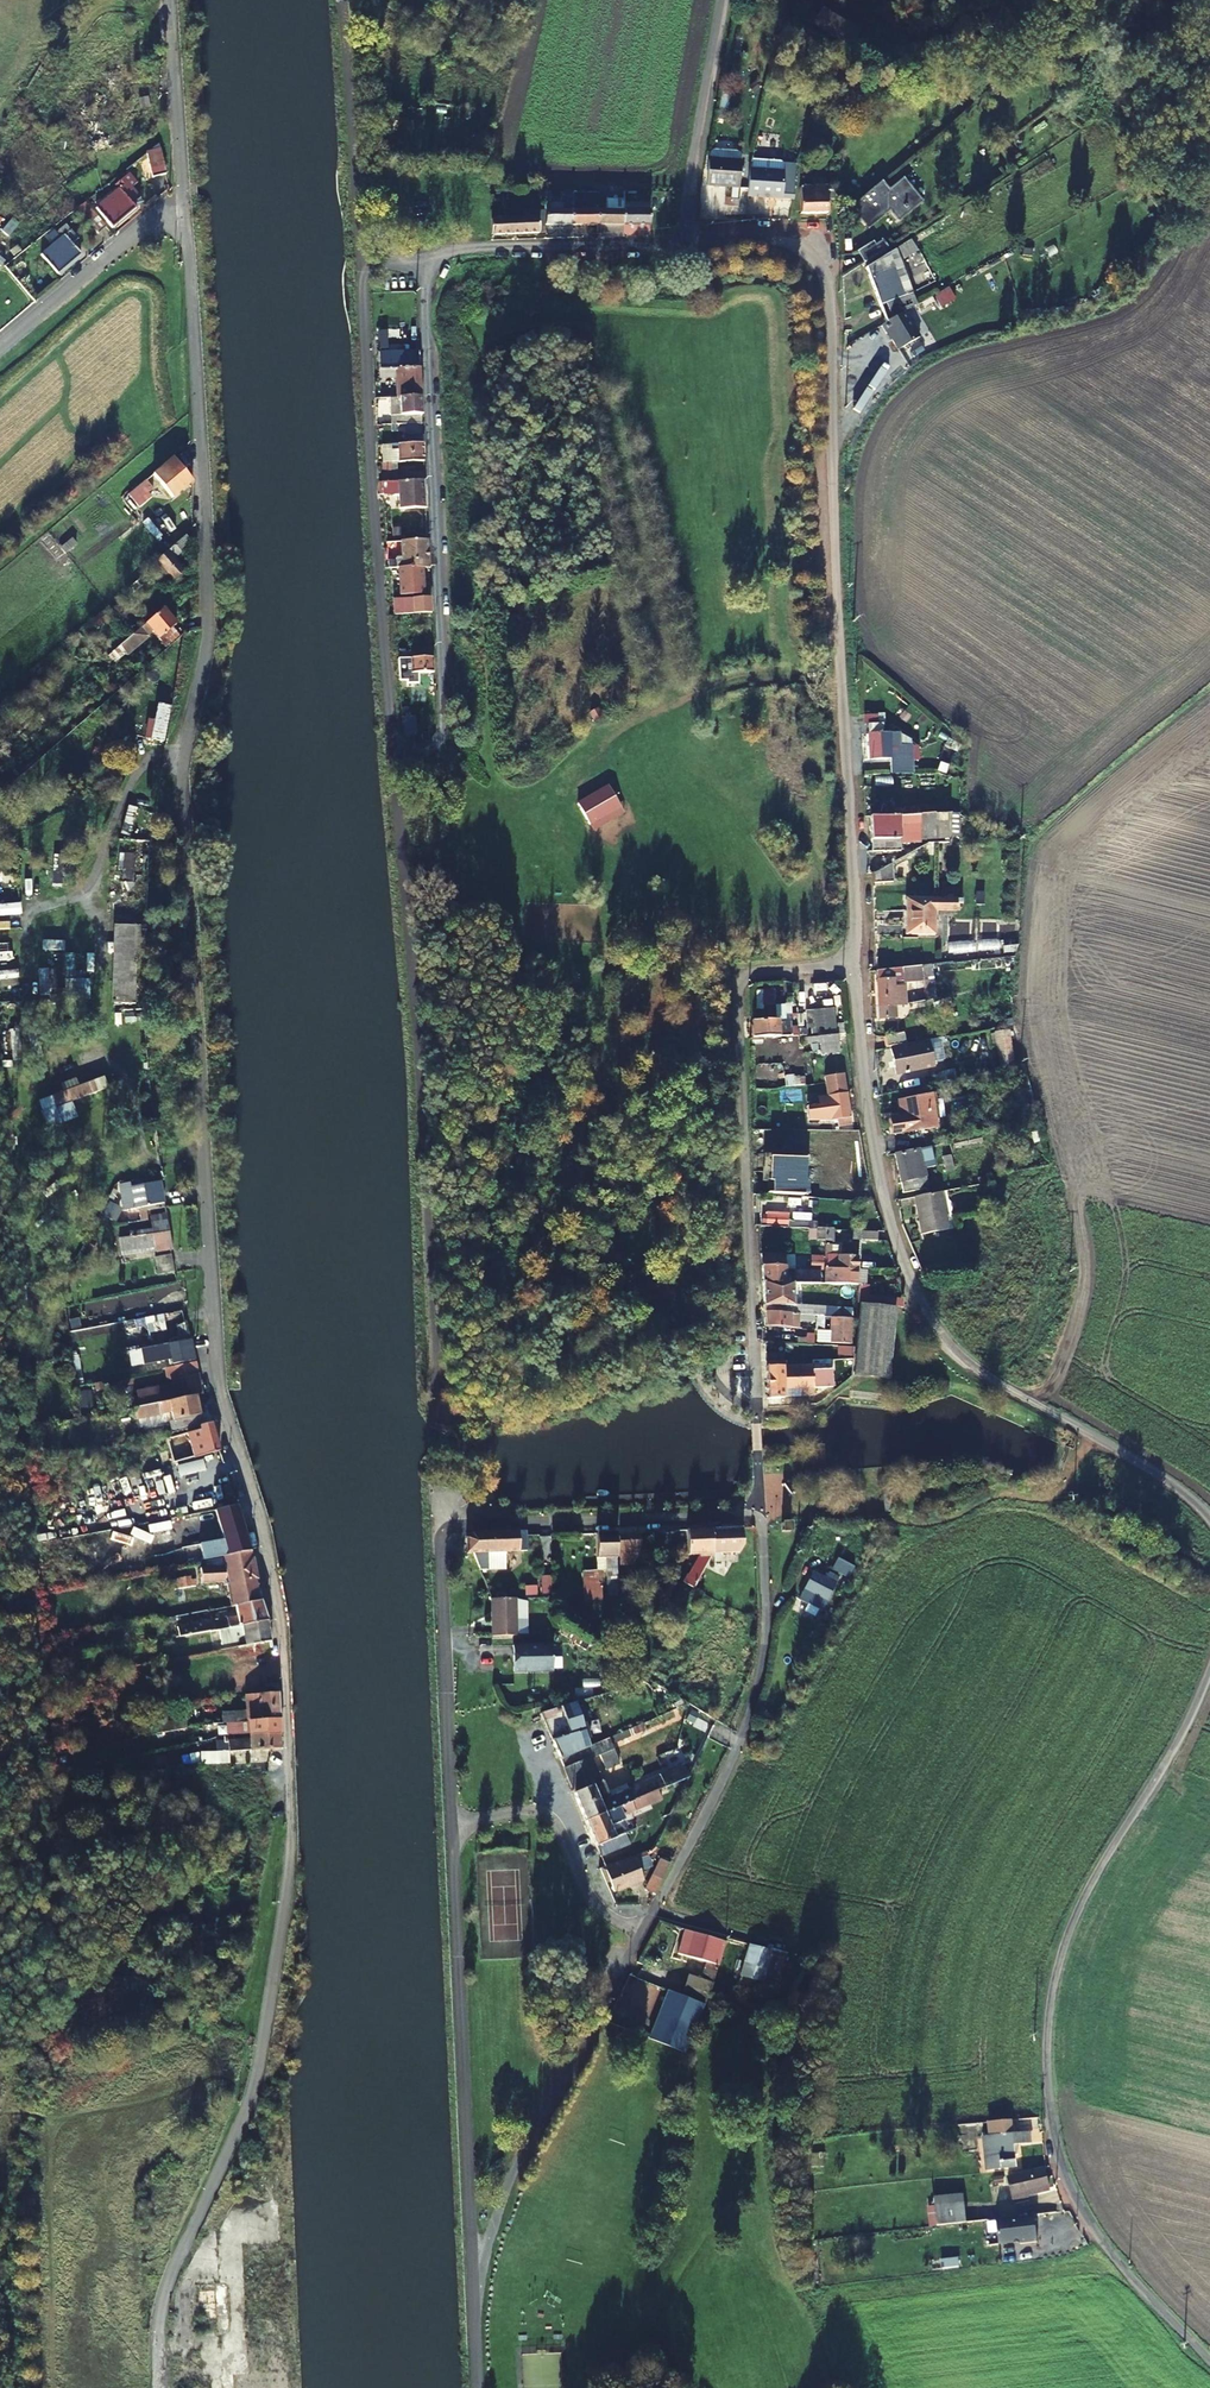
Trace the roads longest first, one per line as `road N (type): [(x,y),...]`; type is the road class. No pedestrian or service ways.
road 1 (residential): [(995,1383),(958,1355),(924,1312),(887,1208),(867,1104),(855,967),(829,287),(807,246),(787,236),(687,238)]
road 2 (residential): [(651,1913),(741,1743),(767,1612),(759,1520),(450,1528),(444,1535),(454,1827),(562,1814)]
road 3 (unclassified): [(1209,2361),(1122,2264),(1060,2167),(1047,2024),(1068,1933),(1209,1672)]
road 4 (residential): [(426,259),(444,725),(429,751),(392,738)]
road 5 (residential): [(478,2387),(476,2277),(488,2239),(651,1913)]
road 6 (unclassified): [(359,264),(392,738)]
road 7 (residential): [(687,238),(481,248),(426,259)]
road 8 (unclassified): [(1209,1520),(1173,1485),(995,1383)]
road 9 (unclassified): [(724,0),(687,238)]
road 10 (unclassified): [(185,209),(154,219),(0,350)]
road 11 (residential): [(651,1913),(802,1948)]
road 12 (residential): [(562,1814),(610,1914),(651,1913)]

